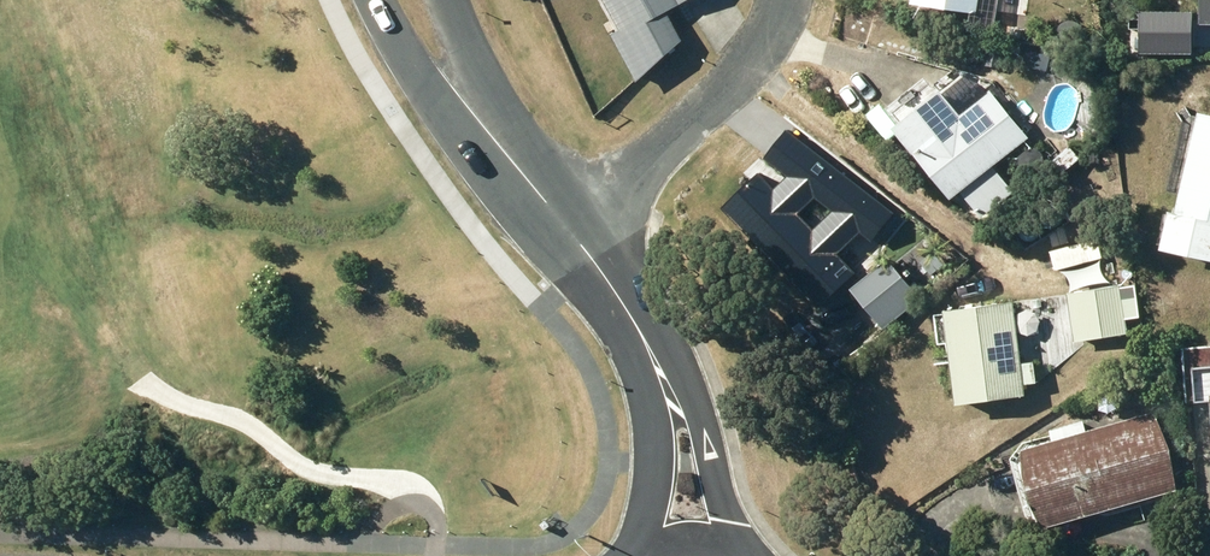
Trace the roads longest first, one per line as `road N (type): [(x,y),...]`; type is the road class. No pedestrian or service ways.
road 1 (residential): [(568,234),(747,63),(780,0)]
road 2 (residential): [(606,277),(677,359),(752,555)]
road 3 (residential): [(629,555),(651,491),(652,413),(648,381),(606,277)]
road 4 (residential): [(501,160),(425,79),(374,0)]
road 5 (residential): [(459,0),(501,160)]

